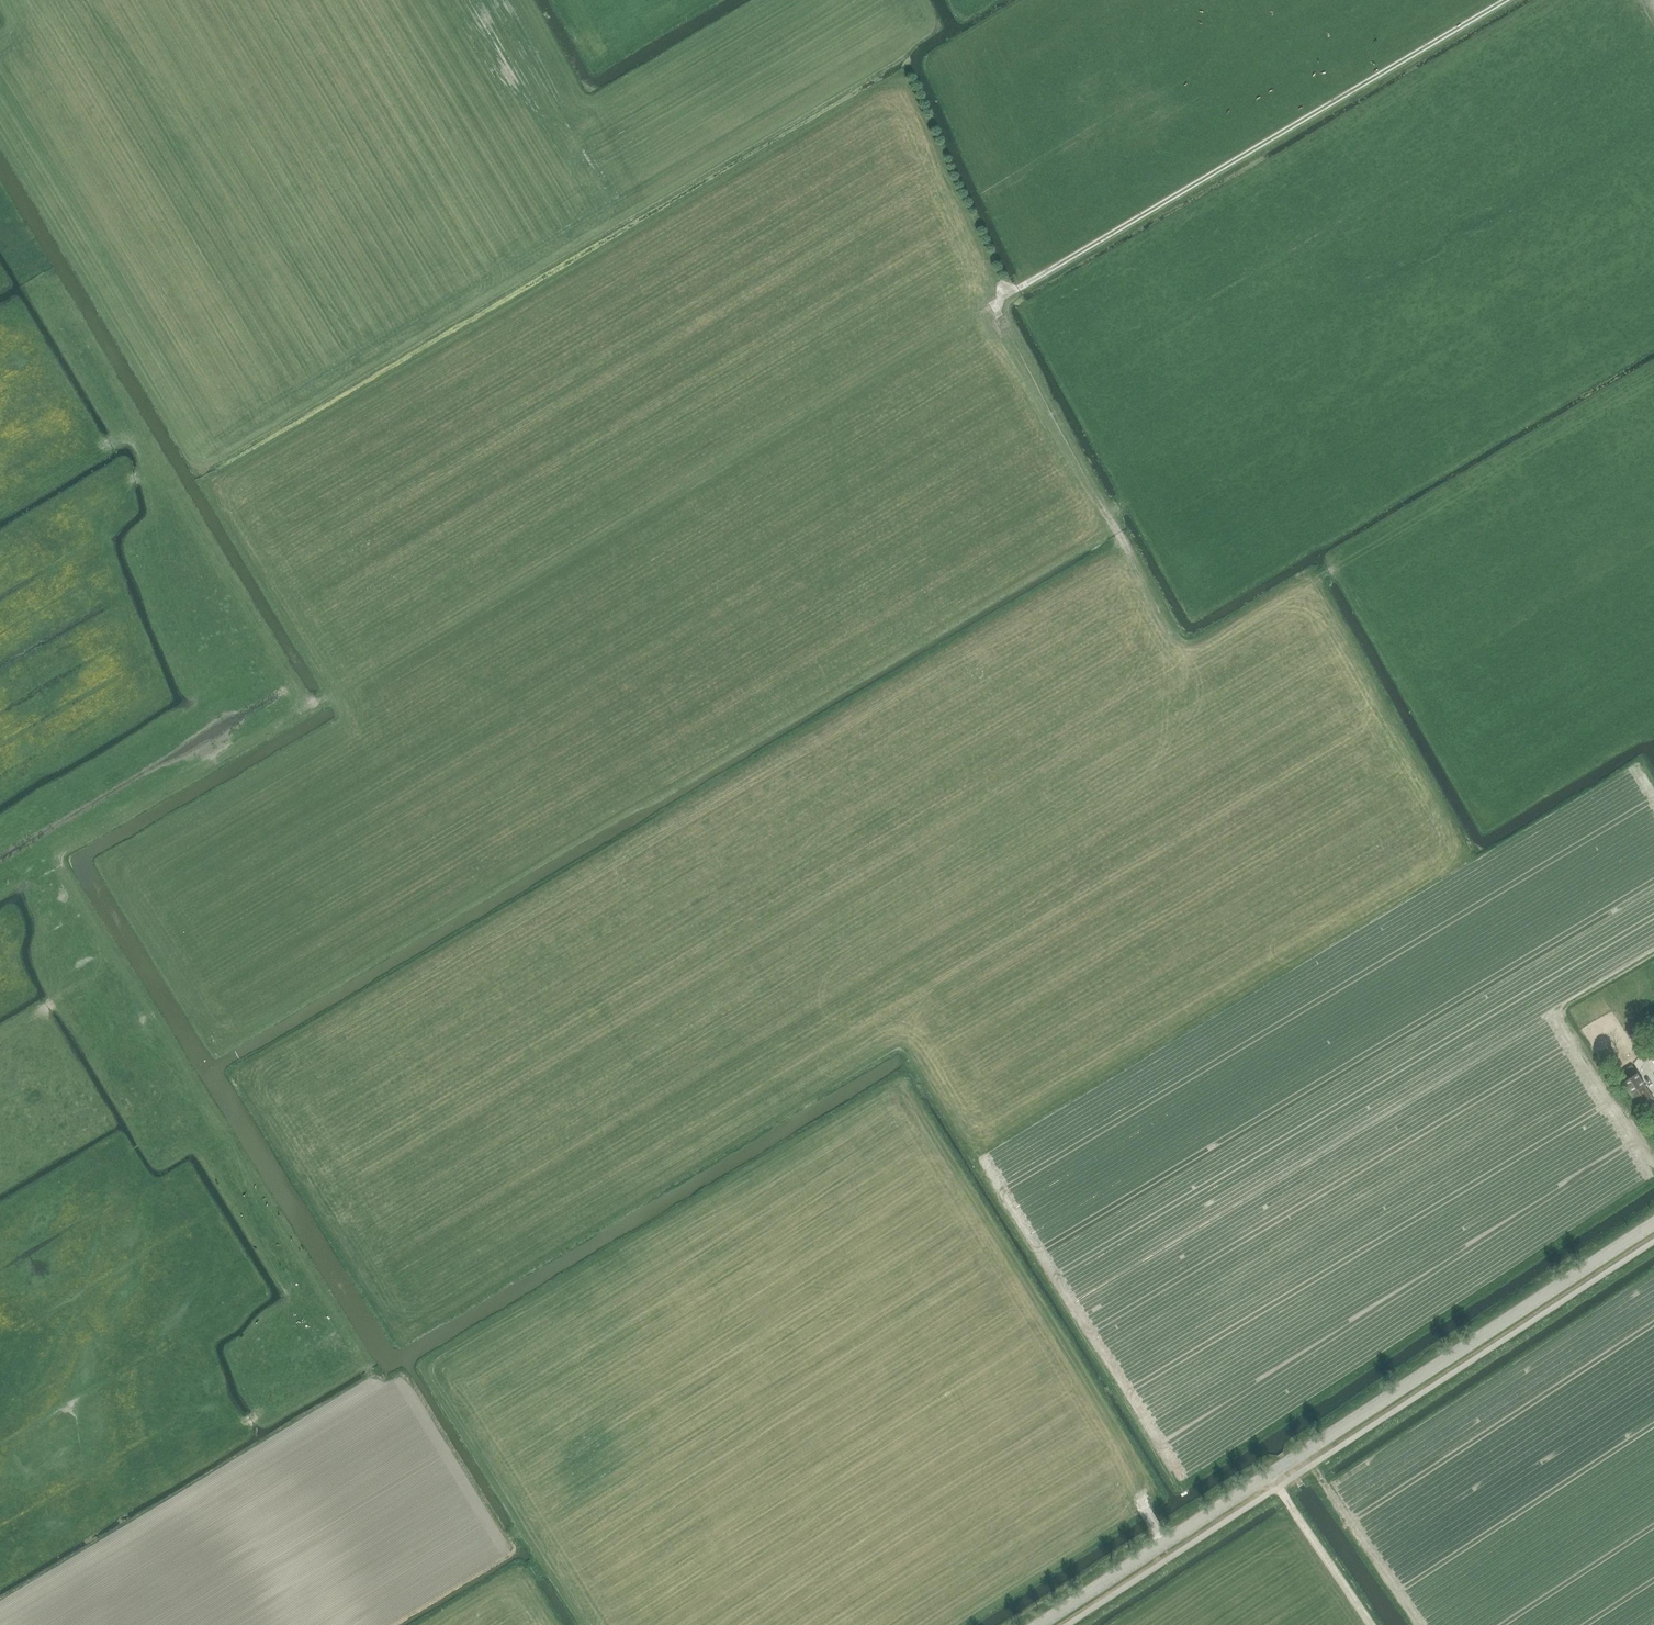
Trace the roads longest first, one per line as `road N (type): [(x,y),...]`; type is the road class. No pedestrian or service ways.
road 1 (tertiary): [(1041,1624),(1653,1223)]
road 2 (track): [(1505,0),(1007,296),(999,282)]
road 3 (track): [(1397,1585),(1301,1454)]

